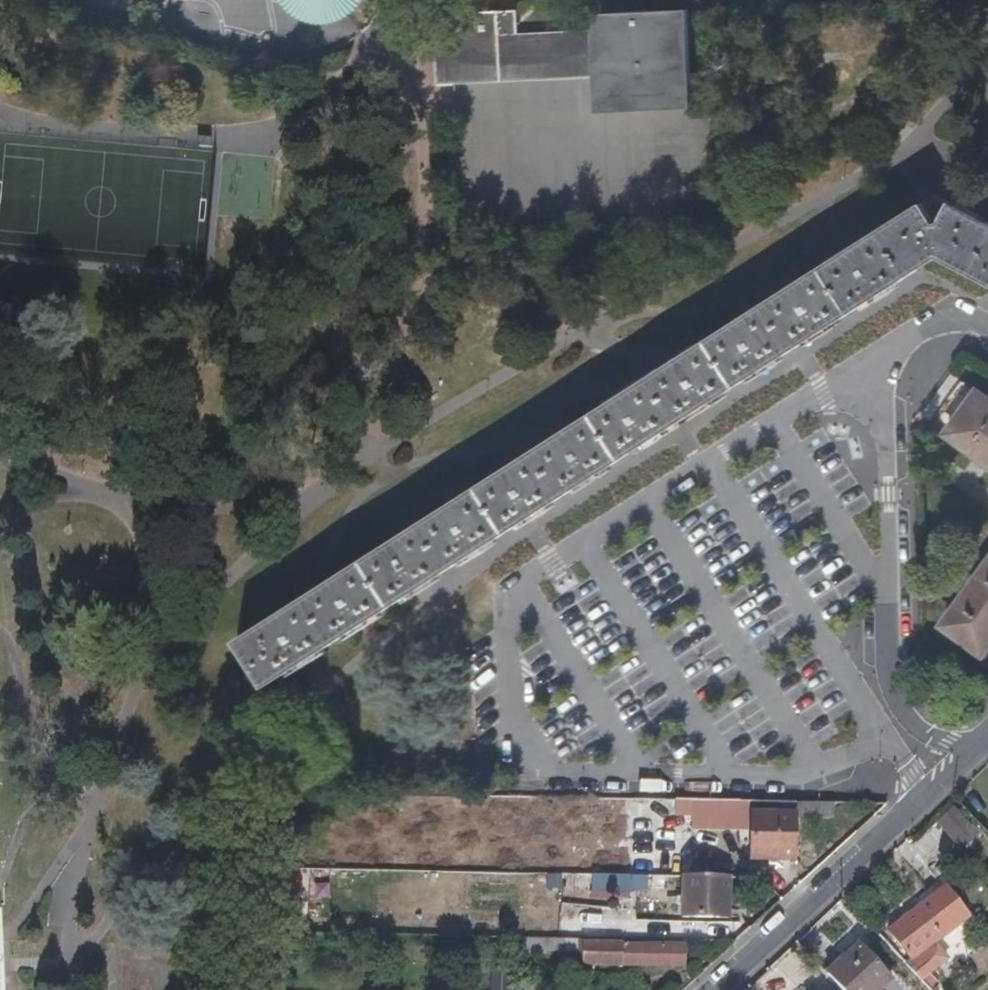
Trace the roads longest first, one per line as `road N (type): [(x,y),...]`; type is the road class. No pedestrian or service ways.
road 1 (residential): [(987,739),(716,989)]

